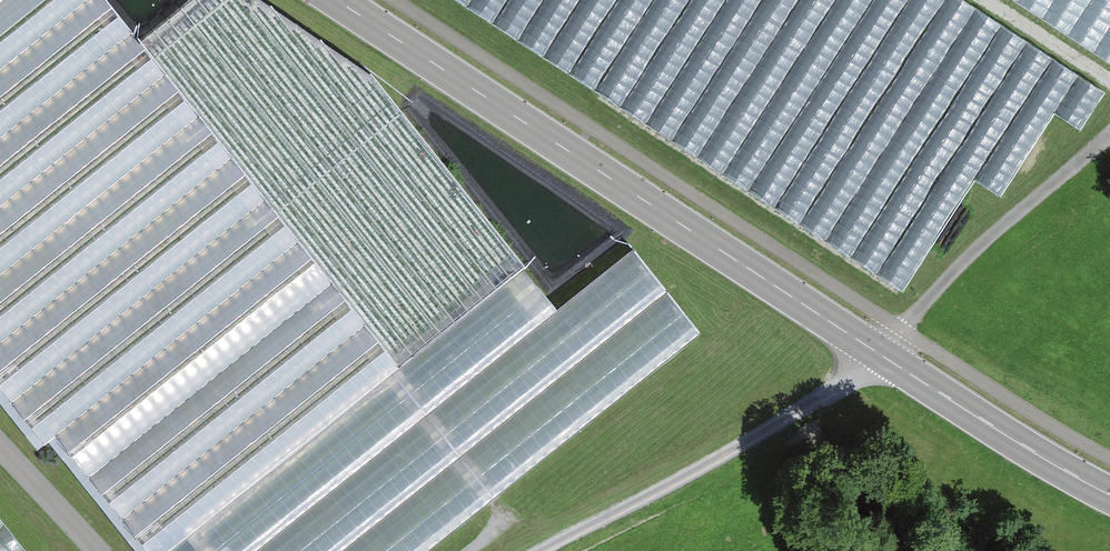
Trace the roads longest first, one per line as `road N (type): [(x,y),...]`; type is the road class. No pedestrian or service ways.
road 1 (tertiary): [(336,0),(1025,447),(1109,494)]
road 2 (track): [(1109,134),(989,236),(868,369),(679,482),(543,550)]
road 3 (unclassified): [(95,550),(0,445)]

